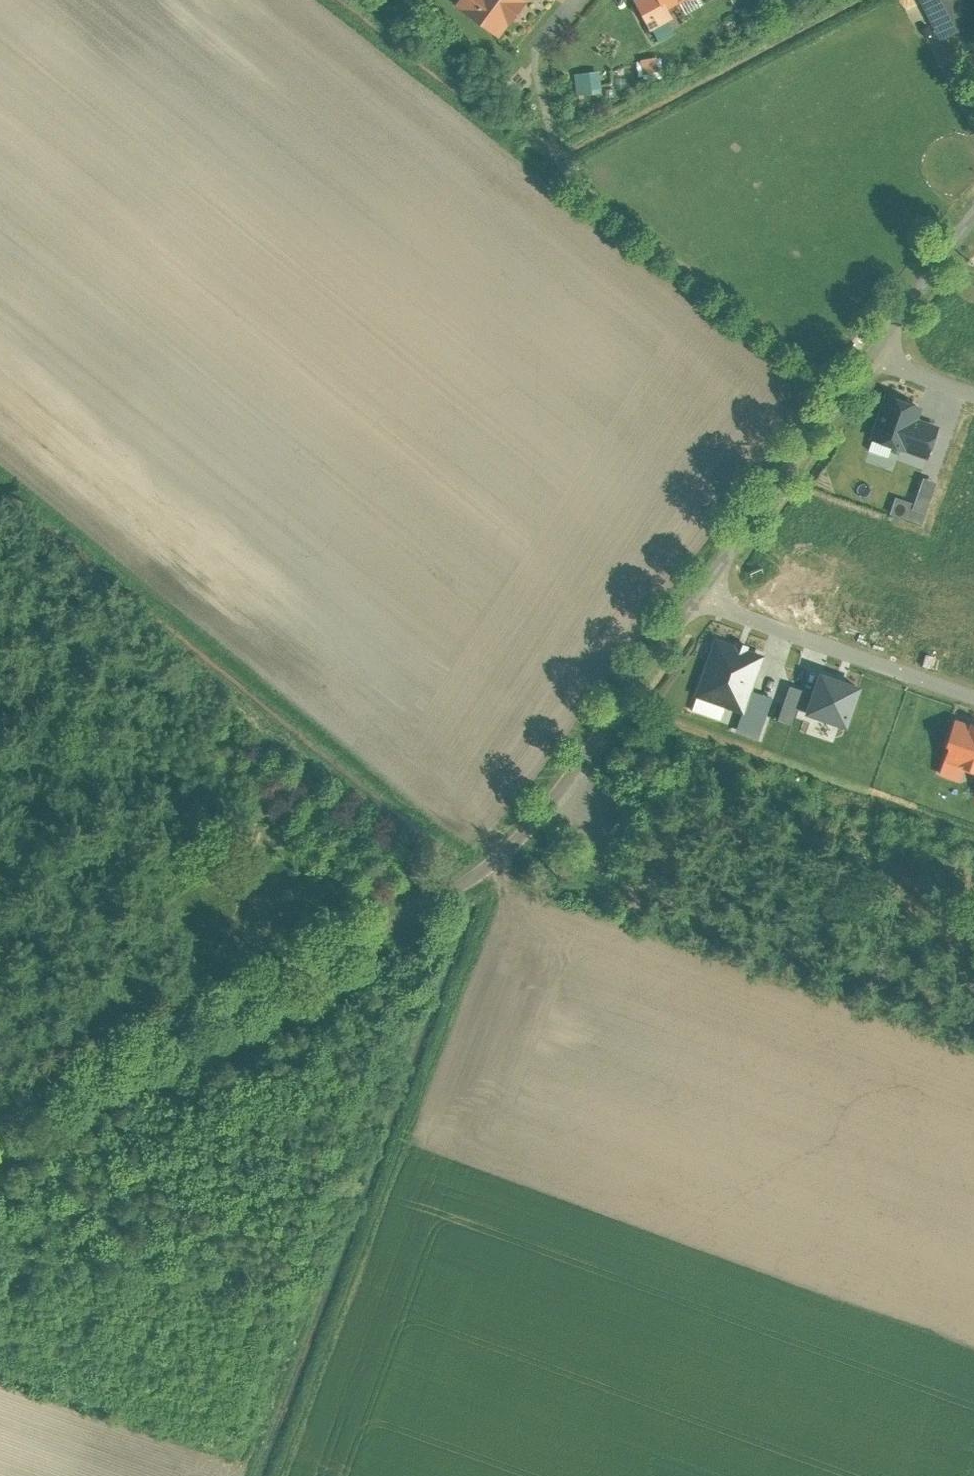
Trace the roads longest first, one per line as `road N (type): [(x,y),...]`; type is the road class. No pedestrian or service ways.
road 1 (residential): [(0,1130),(511,854),(697,599)]
road 2 (residential): [(697,599),(872,360)]
road 3 (residential): [(973,697),(697,599)]
road 4 (residential): [(872,360),(973,221)]

